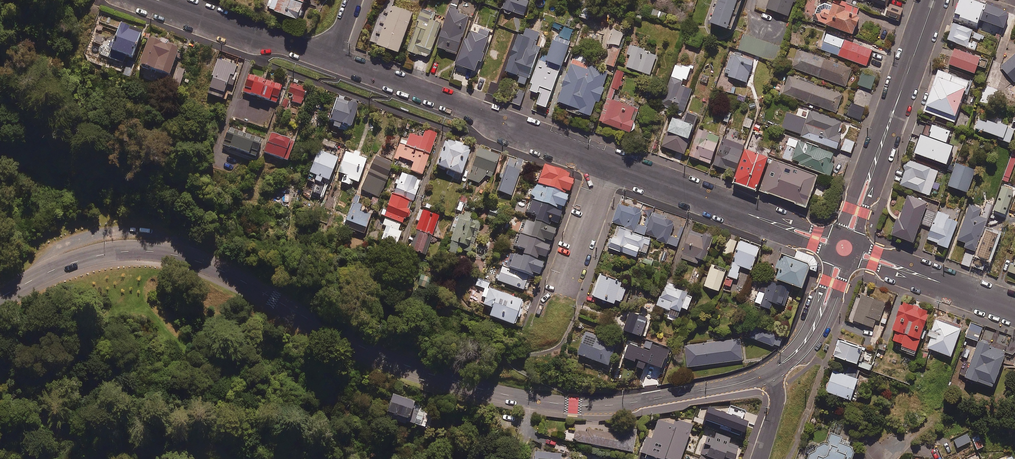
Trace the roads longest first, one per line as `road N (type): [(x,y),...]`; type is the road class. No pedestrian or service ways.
road 1 (tertiary): [(778,370),(675,396),(591,404),(506,395),(423,378),(319,336),(251,288),(159,253),(116,252),(57,269),(0,299)]
road 2 (residential): [(337,56),(612,161)]
road 3 (tertiary): [(939,0),(847,251)]
road 4 (residential): [(612,161),(847,251)]
road 5 (residential): [(847,251),(1014,310)]
road 6 (residential): [(169,0),(337,56)]
road 7 (residential): [(612,161),(559,299)]
road 8 (tertiary): [(847,251),(805,345),(778,370)]

